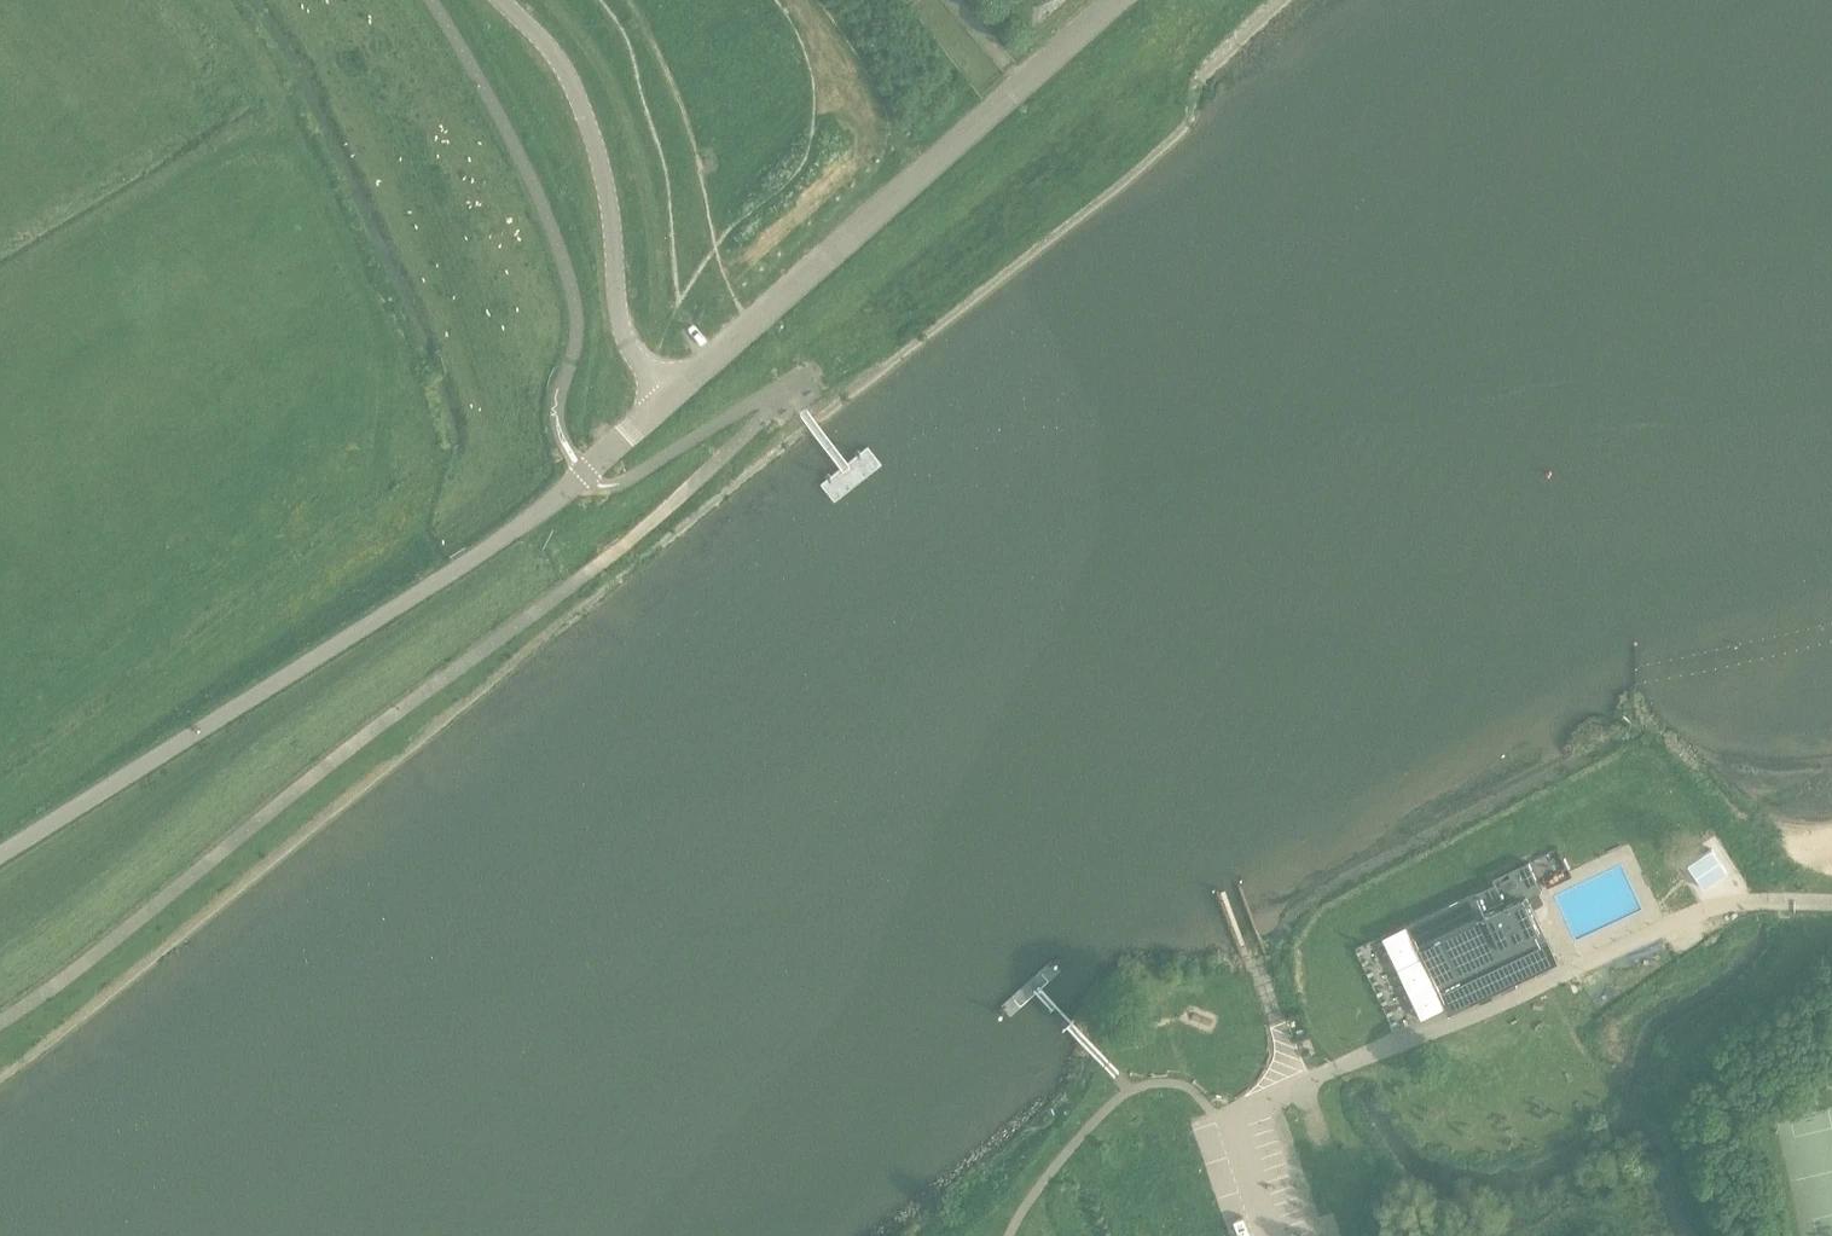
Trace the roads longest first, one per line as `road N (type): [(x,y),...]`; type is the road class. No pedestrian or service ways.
road 1 (unclassified): [(0,859),(461,565),(584,476),(670,399)]
road 2 (unclassified): [(670,399),(1113,0)]
road 3 (residential): [(503,0),(570,80),(600,166),(620,325),(628,348),(670,399)]
road 4 (unclassified): [(1831,903),(1715,908),(1513,998)]
road 5 (track): [(675,309),(671,173),(638,83),(636,52),(600,0)]

